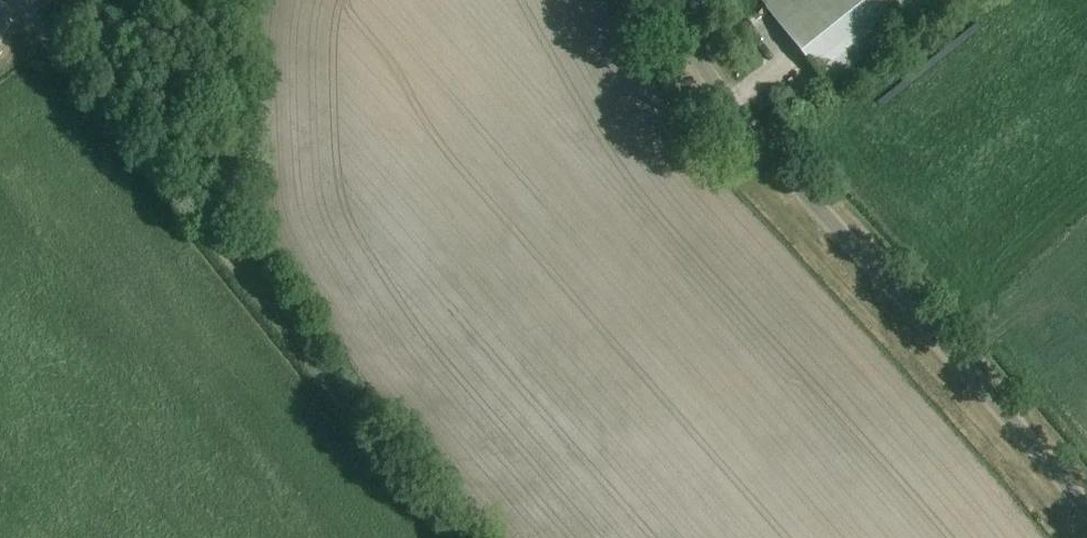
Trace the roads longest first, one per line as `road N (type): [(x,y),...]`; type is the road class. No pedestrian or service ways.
road 1 (unclassified): [(1086,513),(738,118),(660,0)]

